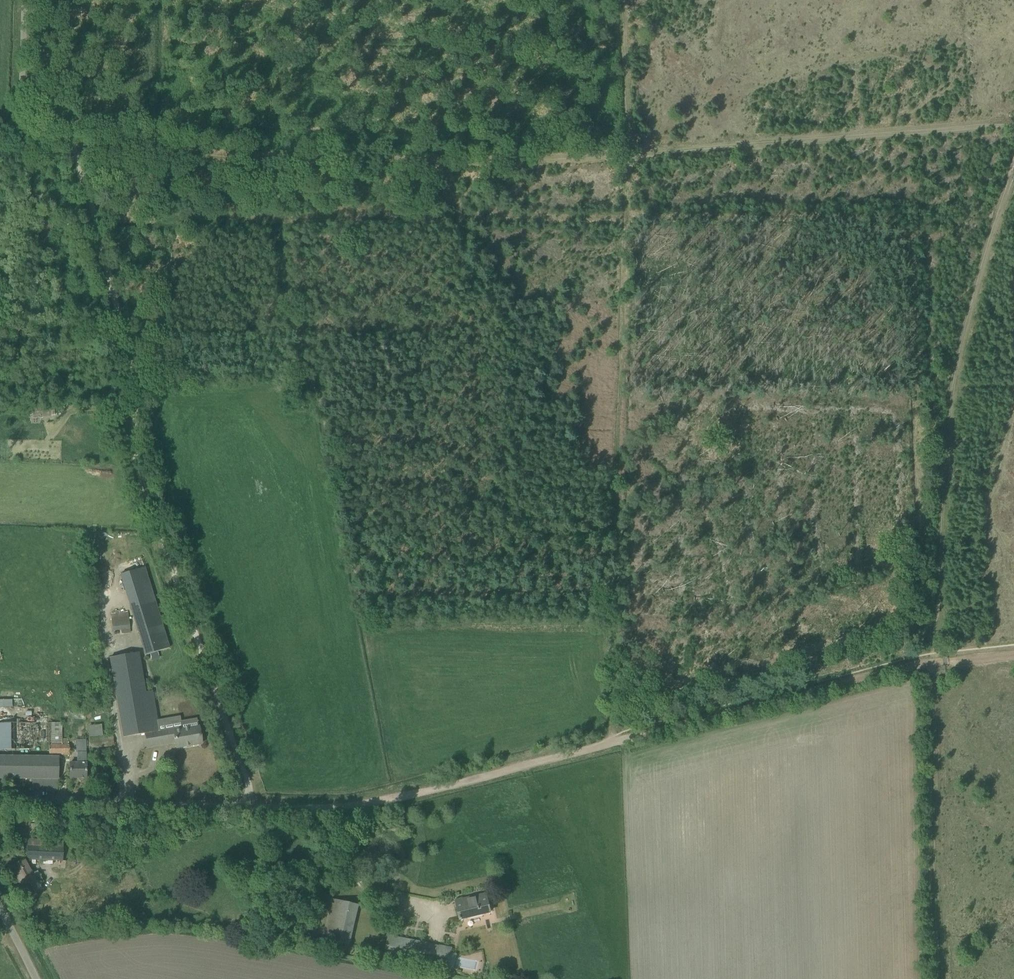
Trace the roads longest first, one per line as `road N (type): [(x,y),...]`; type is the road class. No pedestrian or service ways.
road 1 (track): [(259,801),(189,617),(141,454),(130,359),(70,144)]
road 2 (track): [(349,801),(932,661)]
road 3 (track): [(610,0),(621,149),(1013,119)]
road 4 (track): [(1013,173),(993,223),(953,385),(932,661)]
road 5 (unclassified): [(0,799),(349,801)]
road 6 (unclassified): [(70,144),(27,106),(24,0)]

